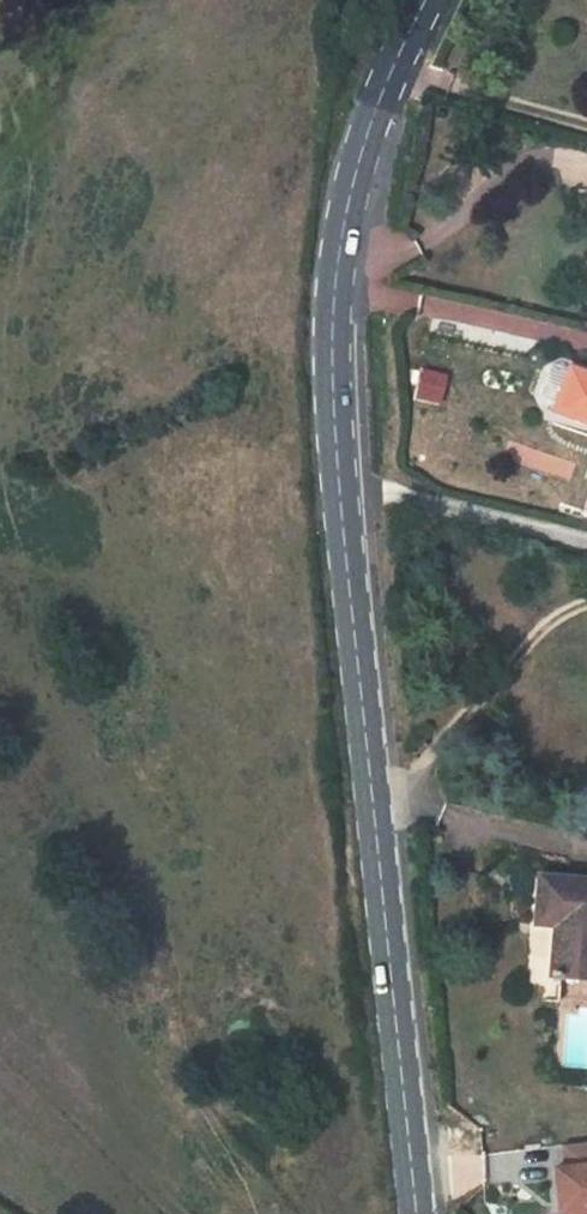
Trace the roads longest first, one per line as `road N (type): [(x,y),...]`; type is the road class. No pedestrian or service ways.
road 1 (primary): [(428,0),(374,115),(343,210),(334,364),(416,1213)]

